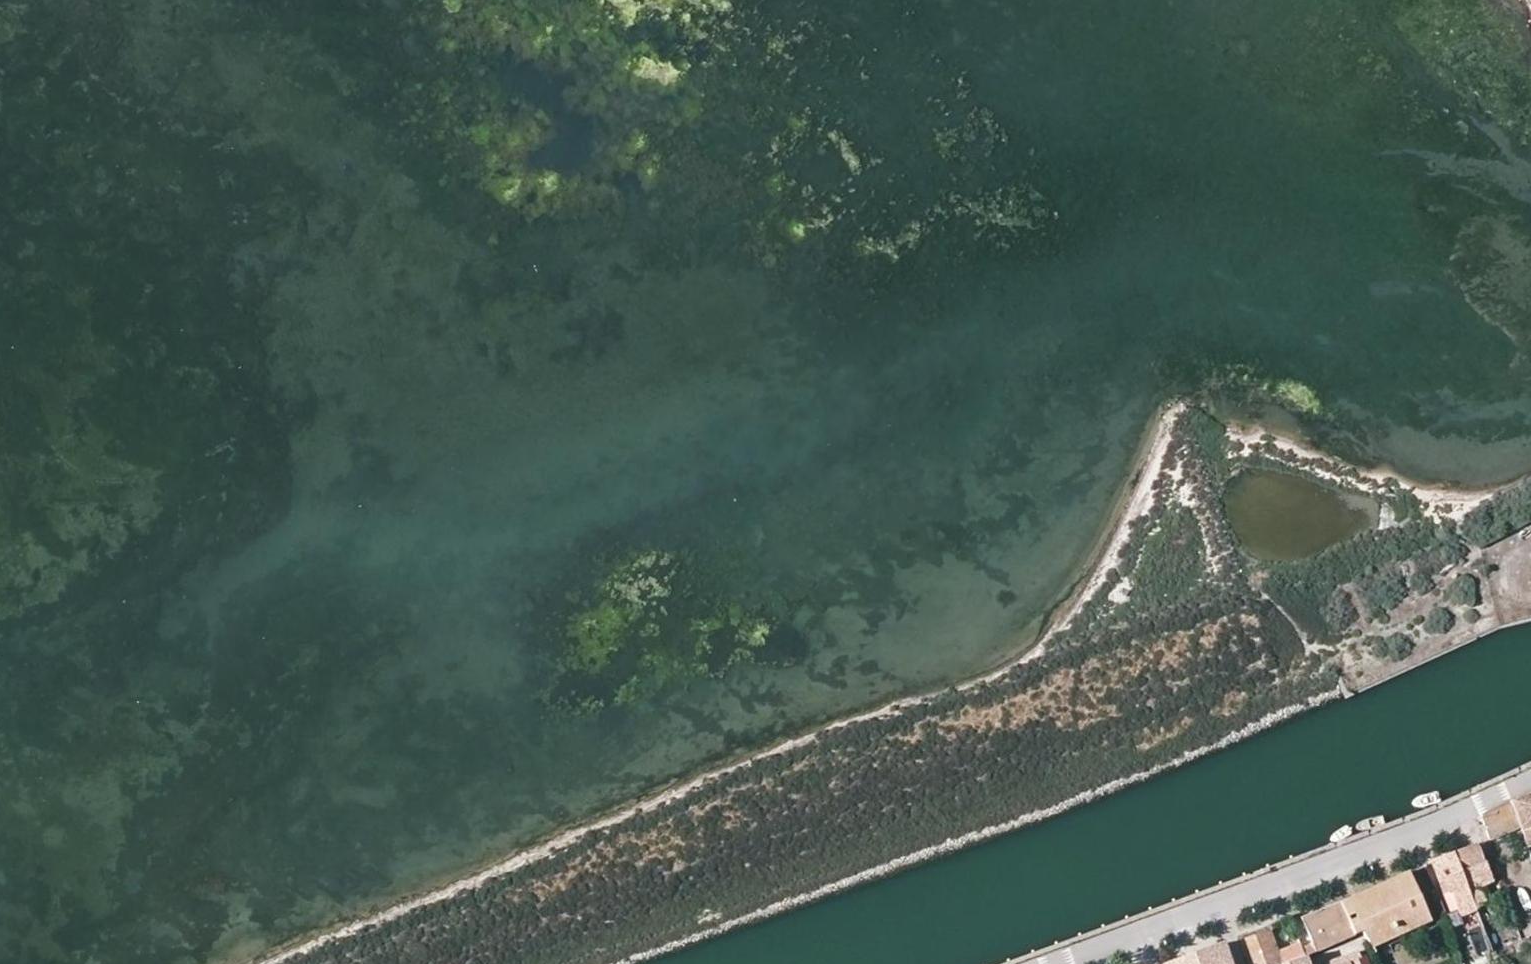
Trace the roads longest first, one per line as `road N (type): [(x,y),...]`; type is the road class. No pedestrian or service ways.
road 1 (track): [(1530,778),(1026,963)]

